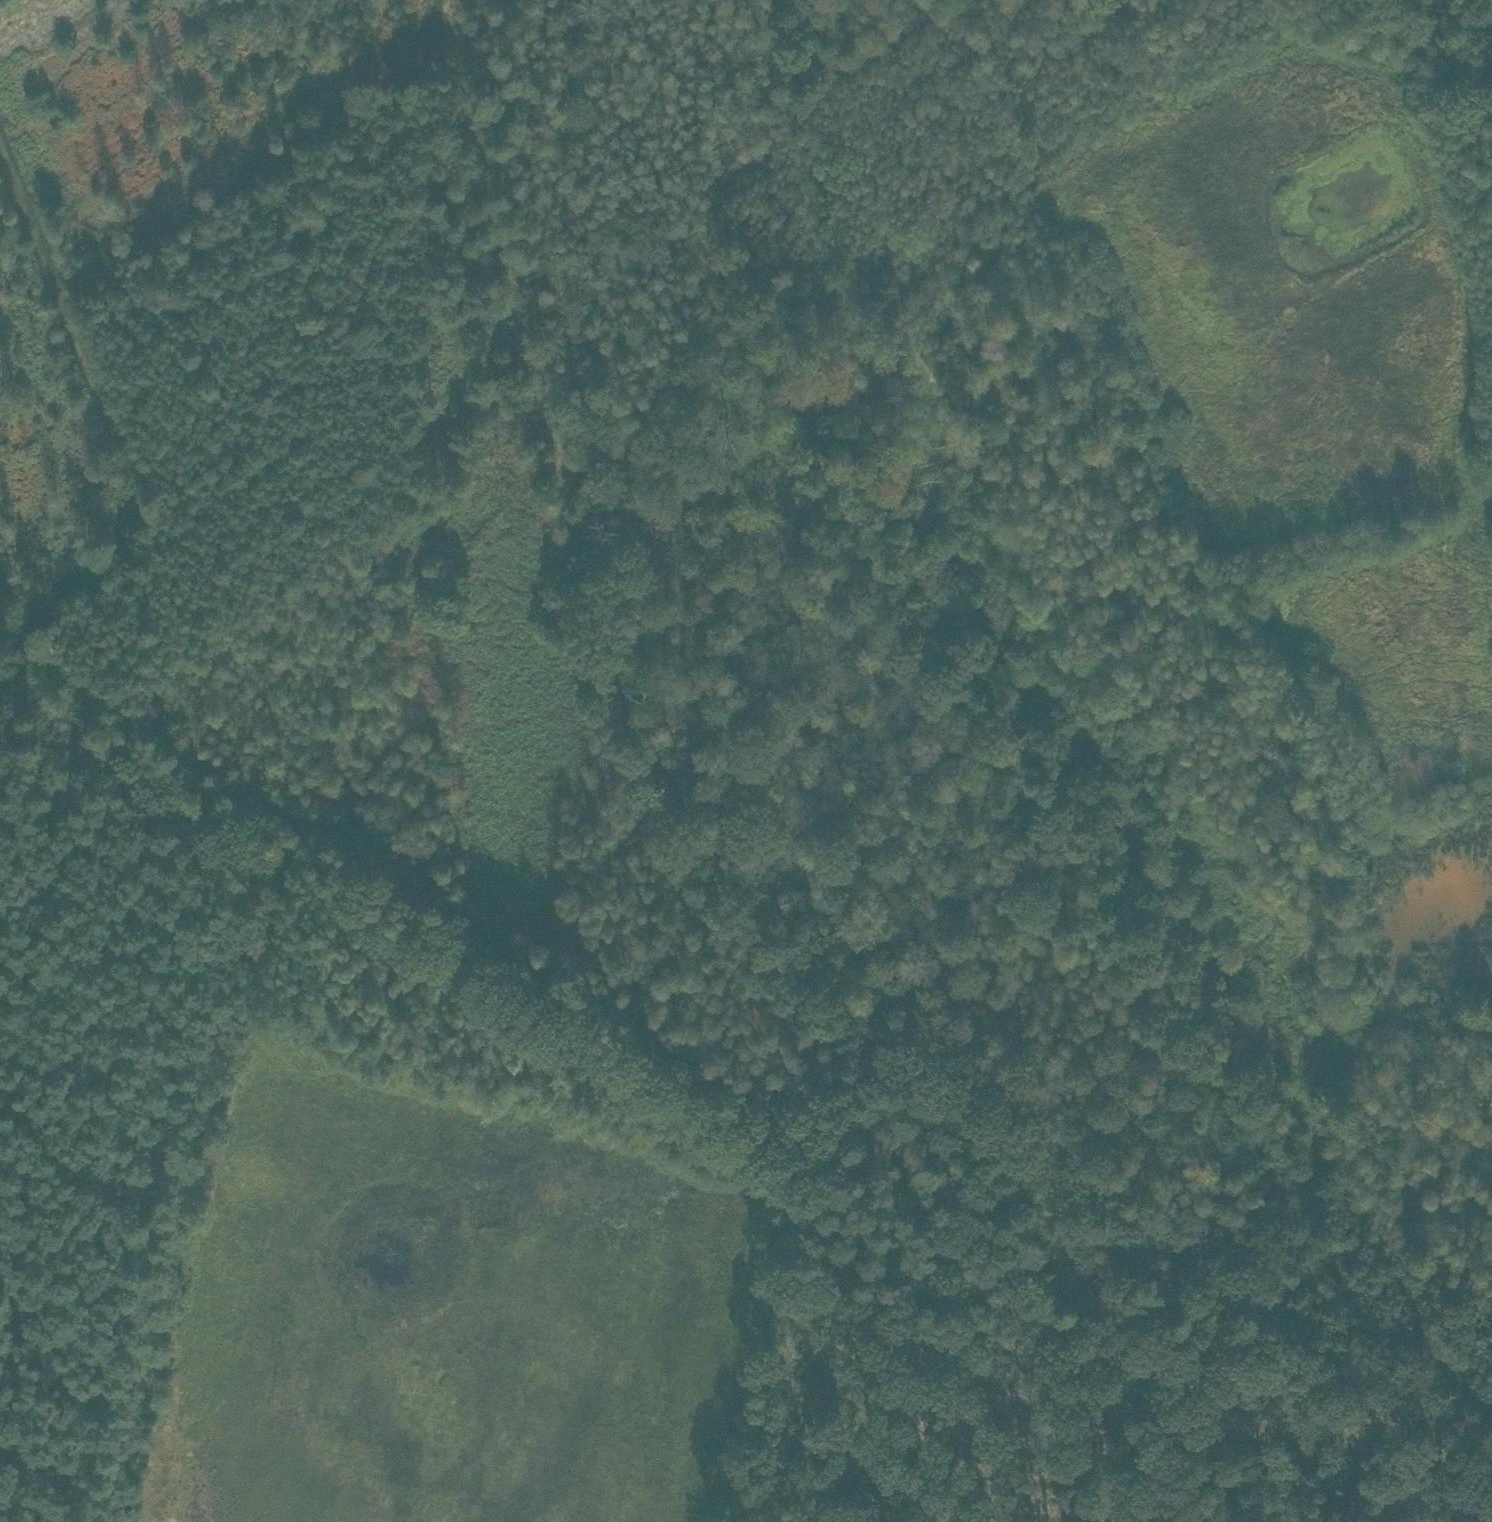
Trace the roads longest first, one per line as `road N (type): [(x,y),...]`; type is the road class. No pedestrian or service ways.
road 1 (track): [(809,1144),(725,1521)]

